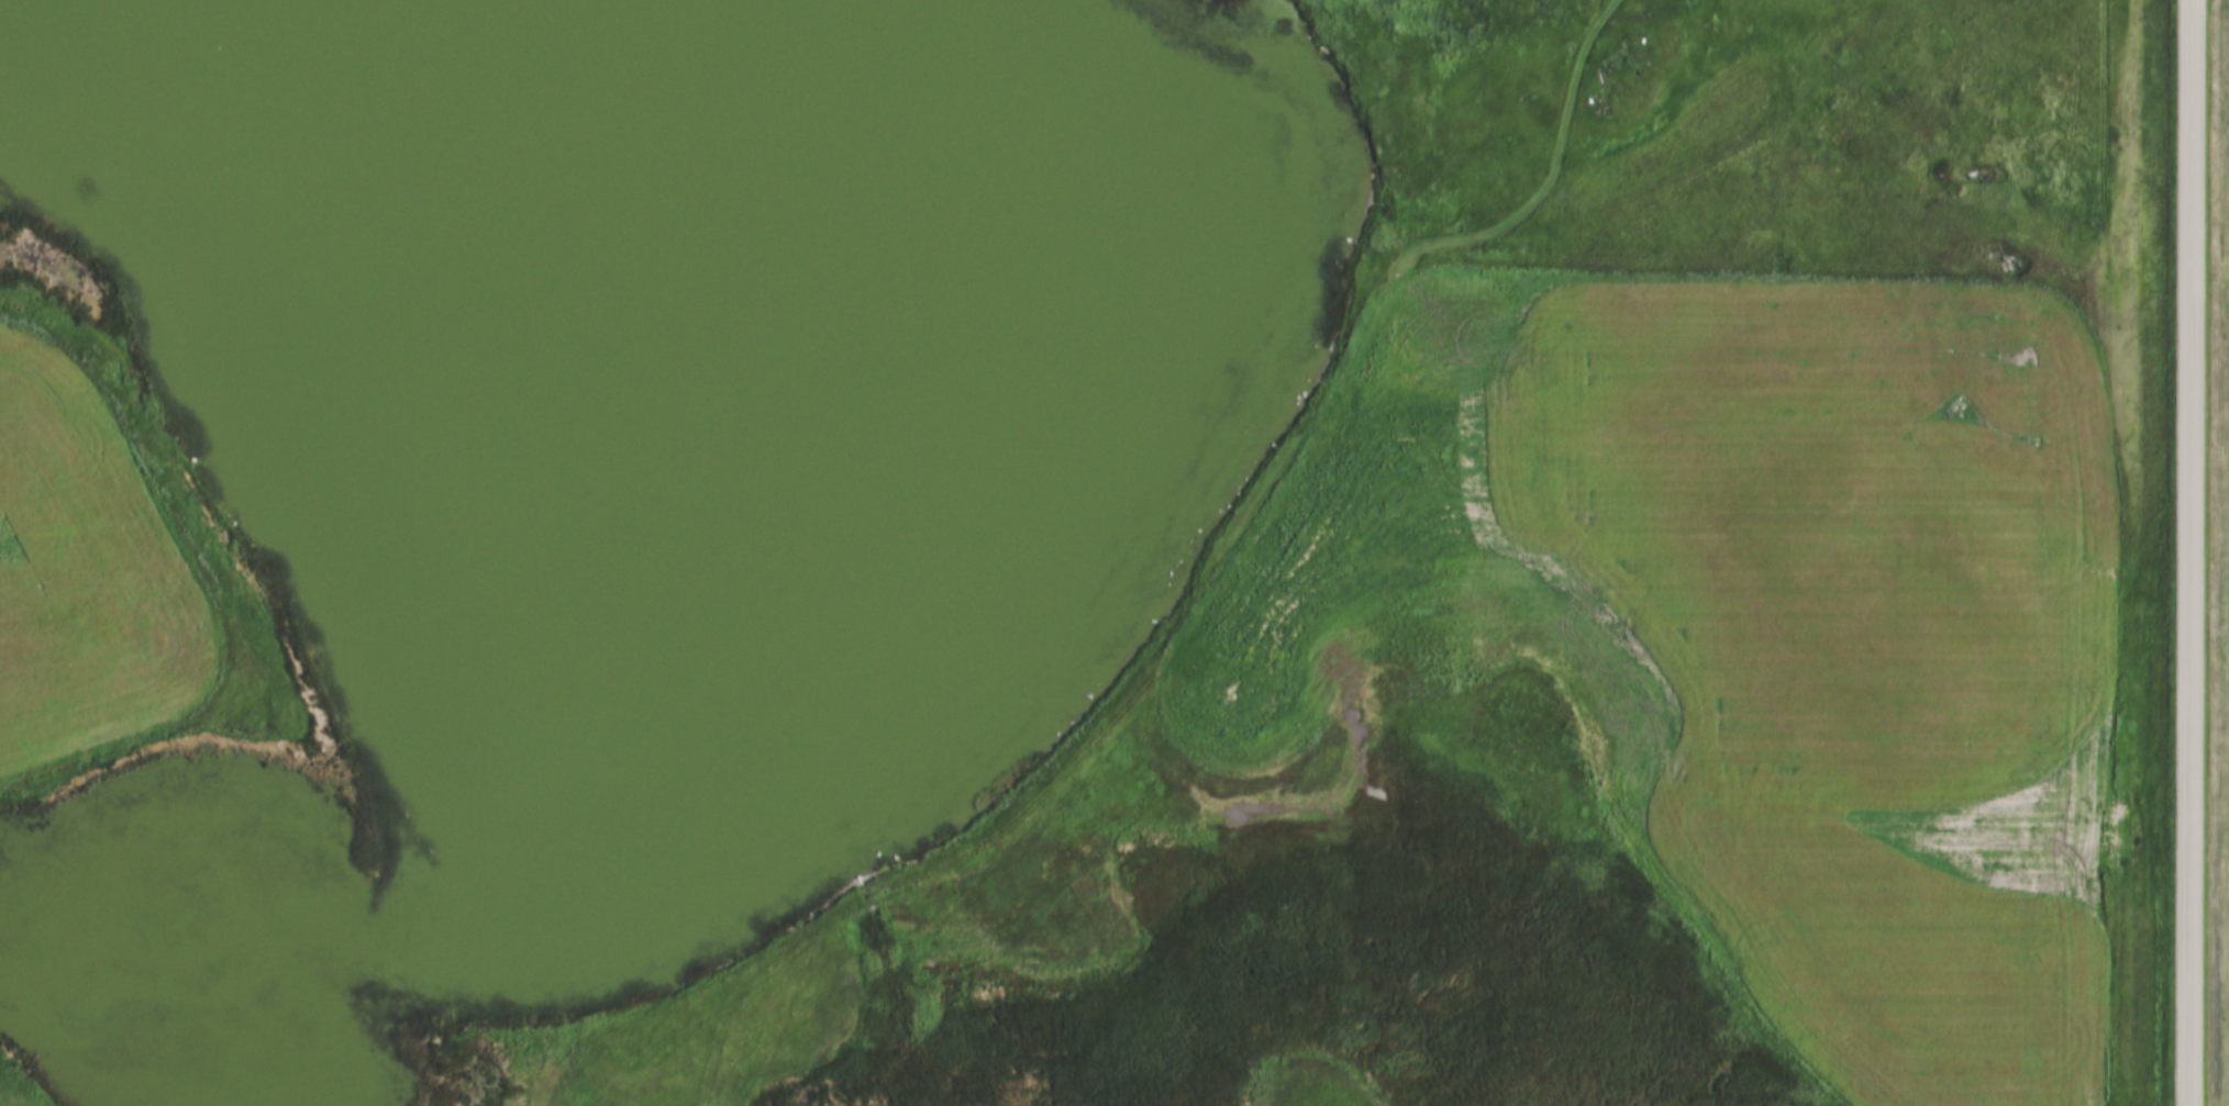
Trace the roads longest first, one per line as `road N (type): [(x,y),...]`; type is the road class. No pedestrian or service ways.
road 1 (secondary): [(2190,1105),(2195,0)]

